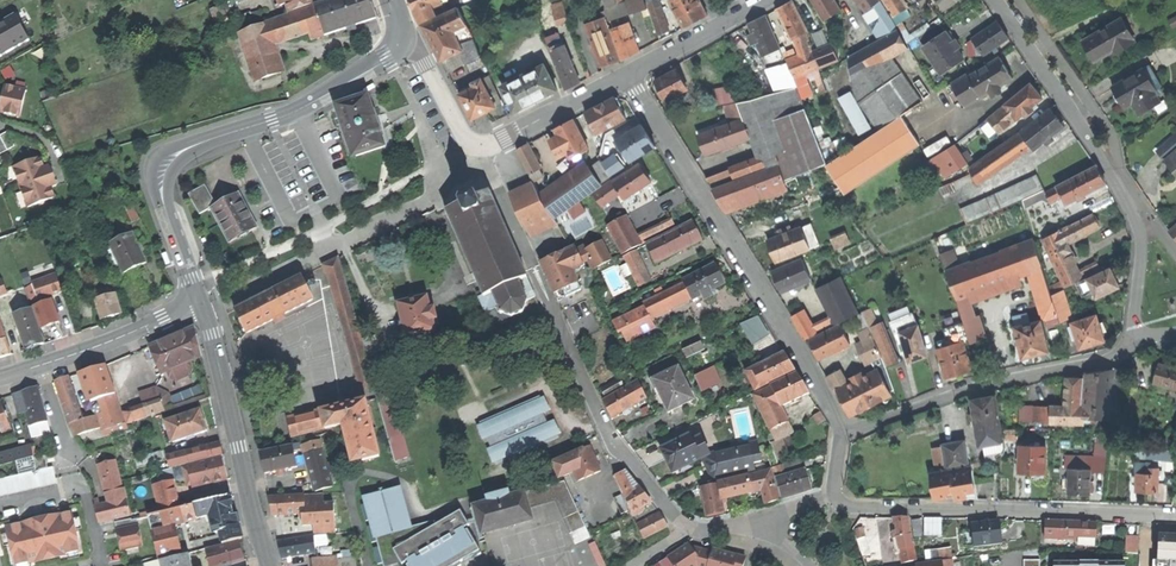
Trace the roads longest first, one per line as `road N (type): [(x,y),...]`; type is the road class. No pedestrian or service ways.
road 1 (residential): [(629,74),(846,426)]
road 2 (secondary): [(403,36),(388,56),(299,111),(172,161),(165,208),(199,301)]
road 3 (residential): [(1136,341),(1141,252),(1134,219),(993,0)]
road 4 (residential): [(837,496),(857,508),(1175,517)]
road 5 (residential): [(403,36),(475,152),(629,74)]
road 6 (residential): [(846,426),(988,384),(1098,364),(1136,341)]
road 7 (tertiary): [(199,301),(268,565)]
road 8 (secondary): [(199,301),(0,378)]
road 9 (residential): [(632,565),(688,529),(769,526)]

